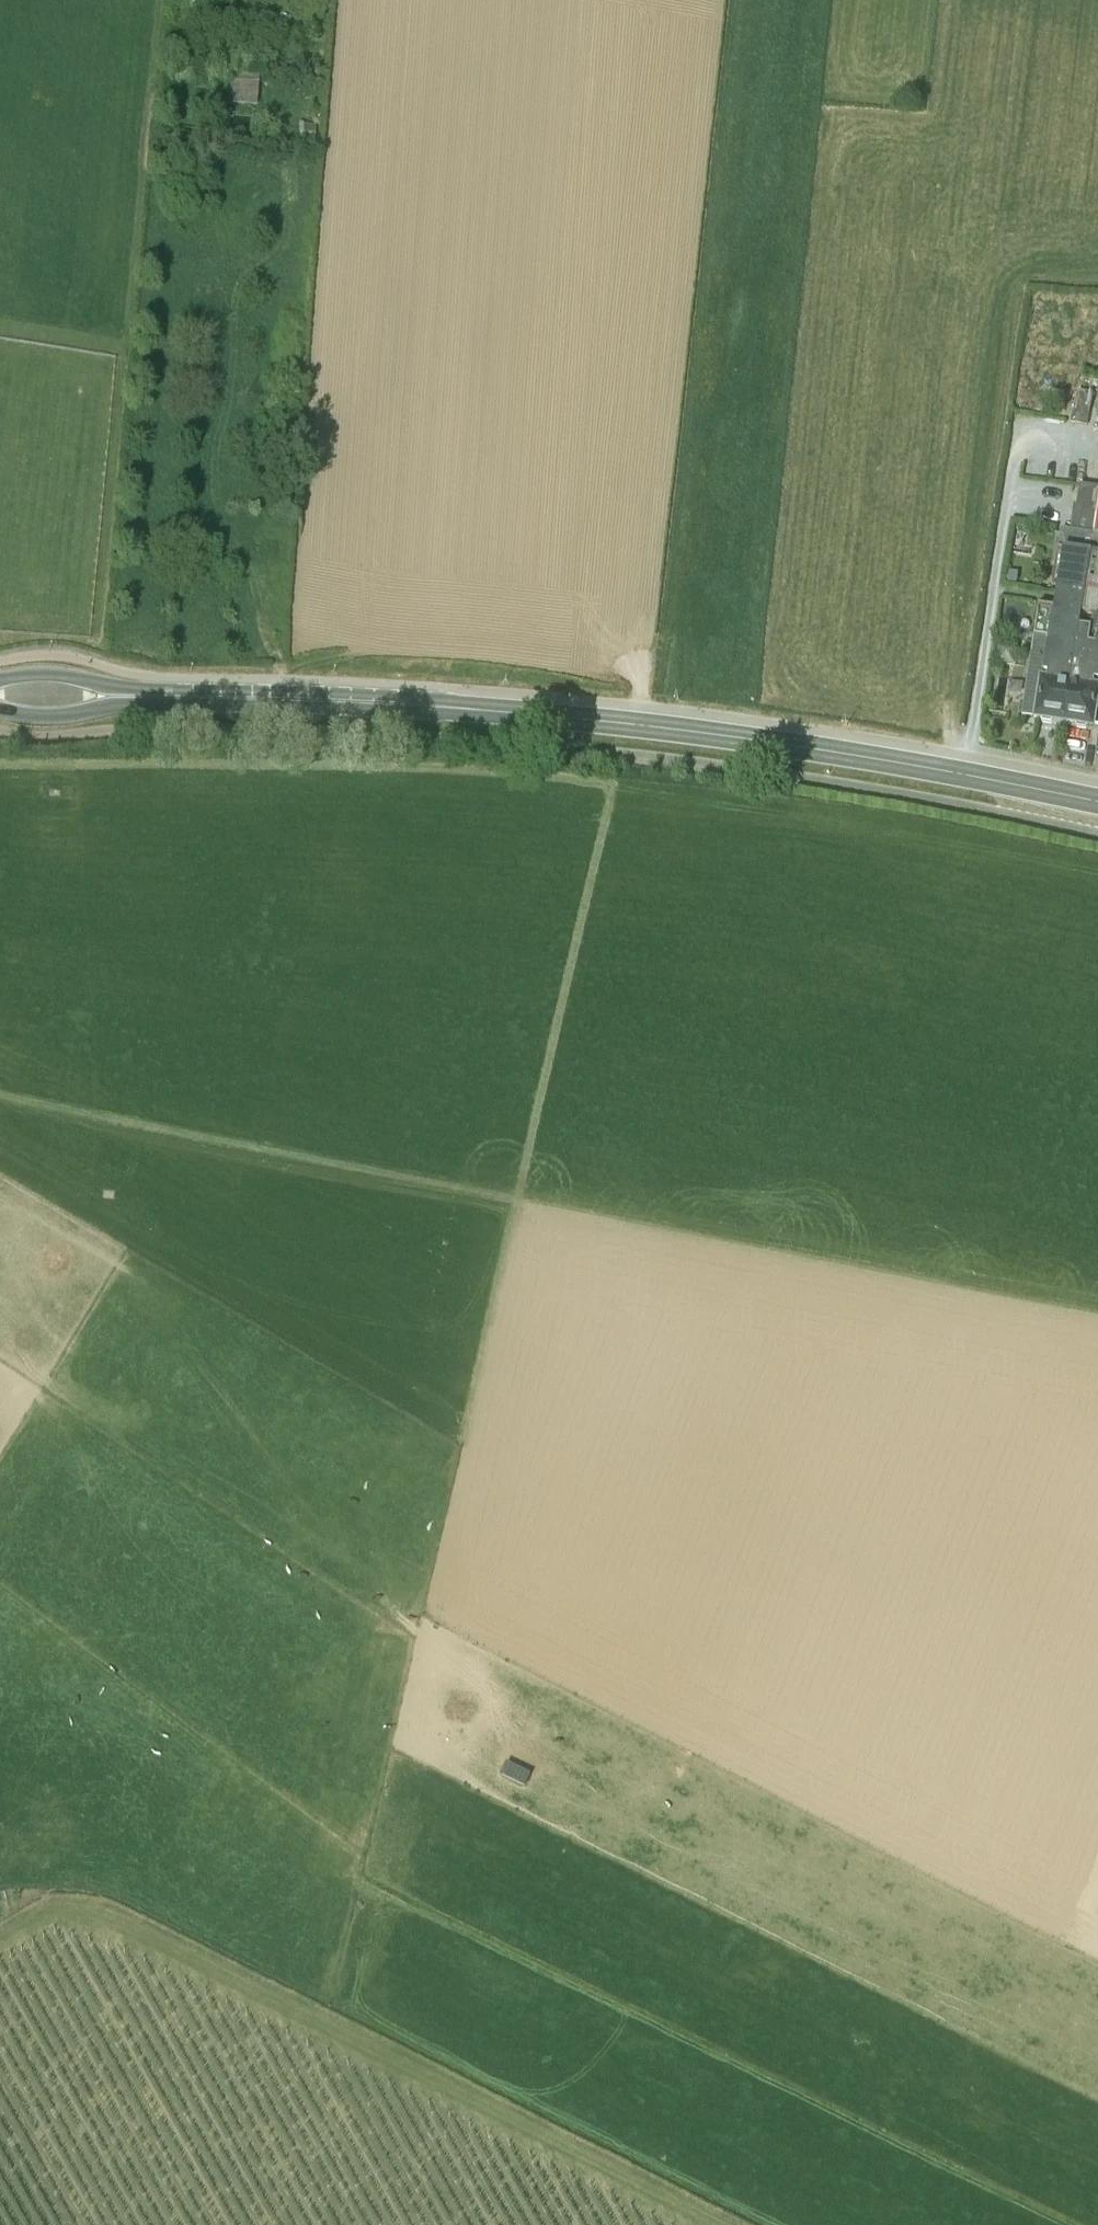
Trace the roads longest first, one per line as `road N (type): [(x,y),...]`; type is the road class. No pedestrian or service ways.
road 1 (secondary): [(1097,803),(962,774),(604,720),(320,700),(0,696)]

